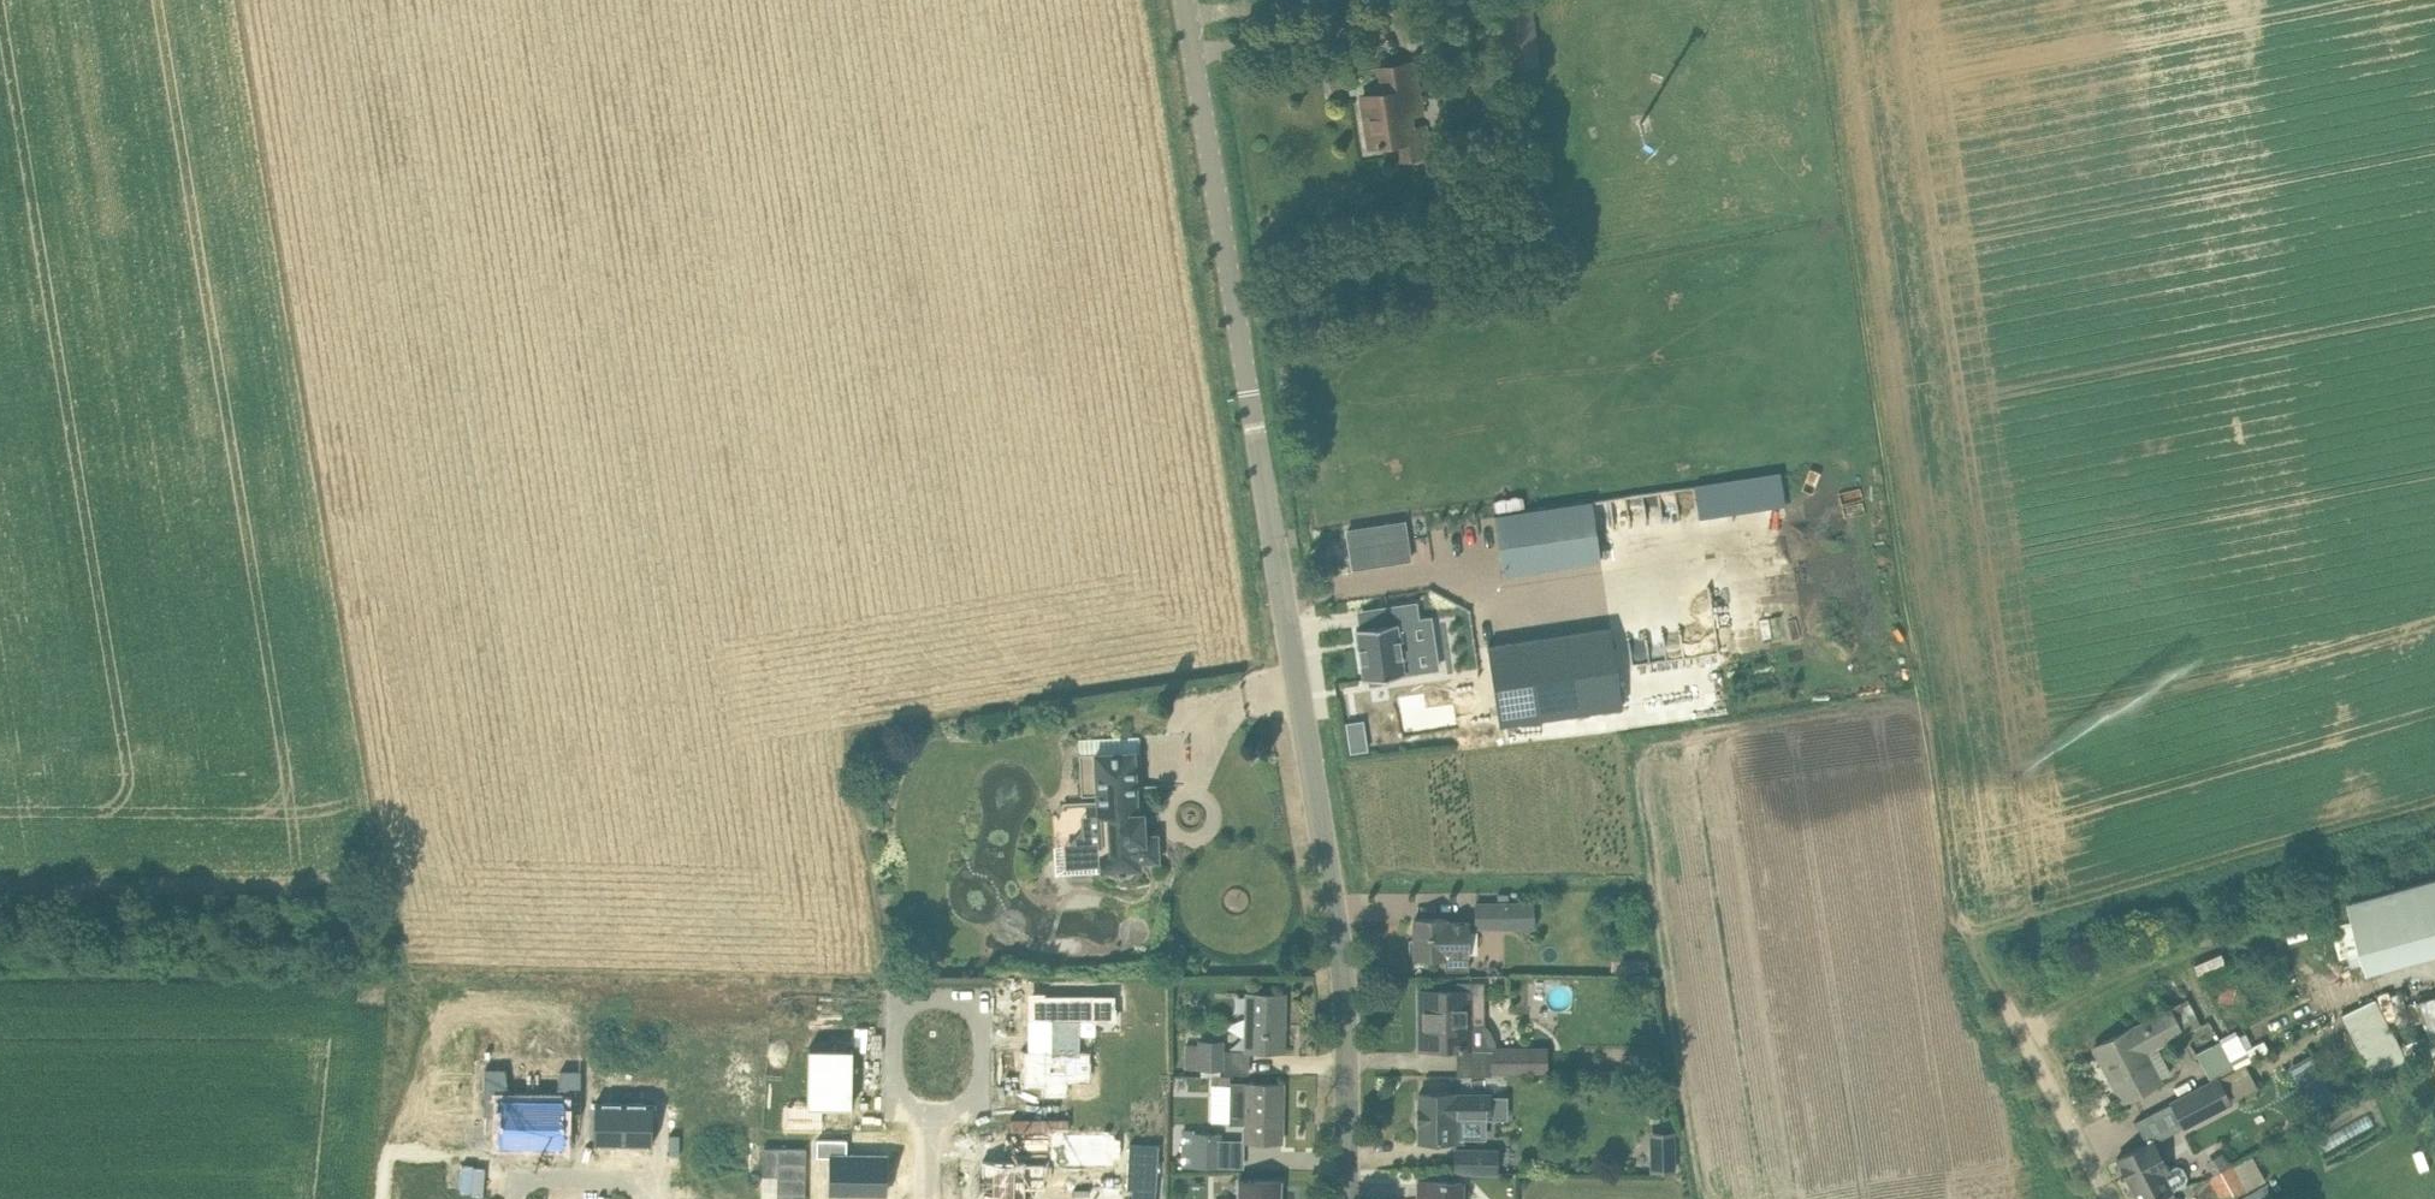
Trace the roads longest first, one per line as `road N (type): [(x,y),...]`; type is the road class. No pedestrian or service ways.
road 1 (tertiary): [(1346,1198),(1348,1077),(1335,895),(1184,0)]
road 2 (residential): [(930,1120),(981,1101),(981,1020),(940,999),(900,1020),(901,1104)]
road 3 (residential): [(2112,1198),(1981,952)]
road 4 (residential): [(655,1198),(642,1168),(516,1165),(516,1198)]

